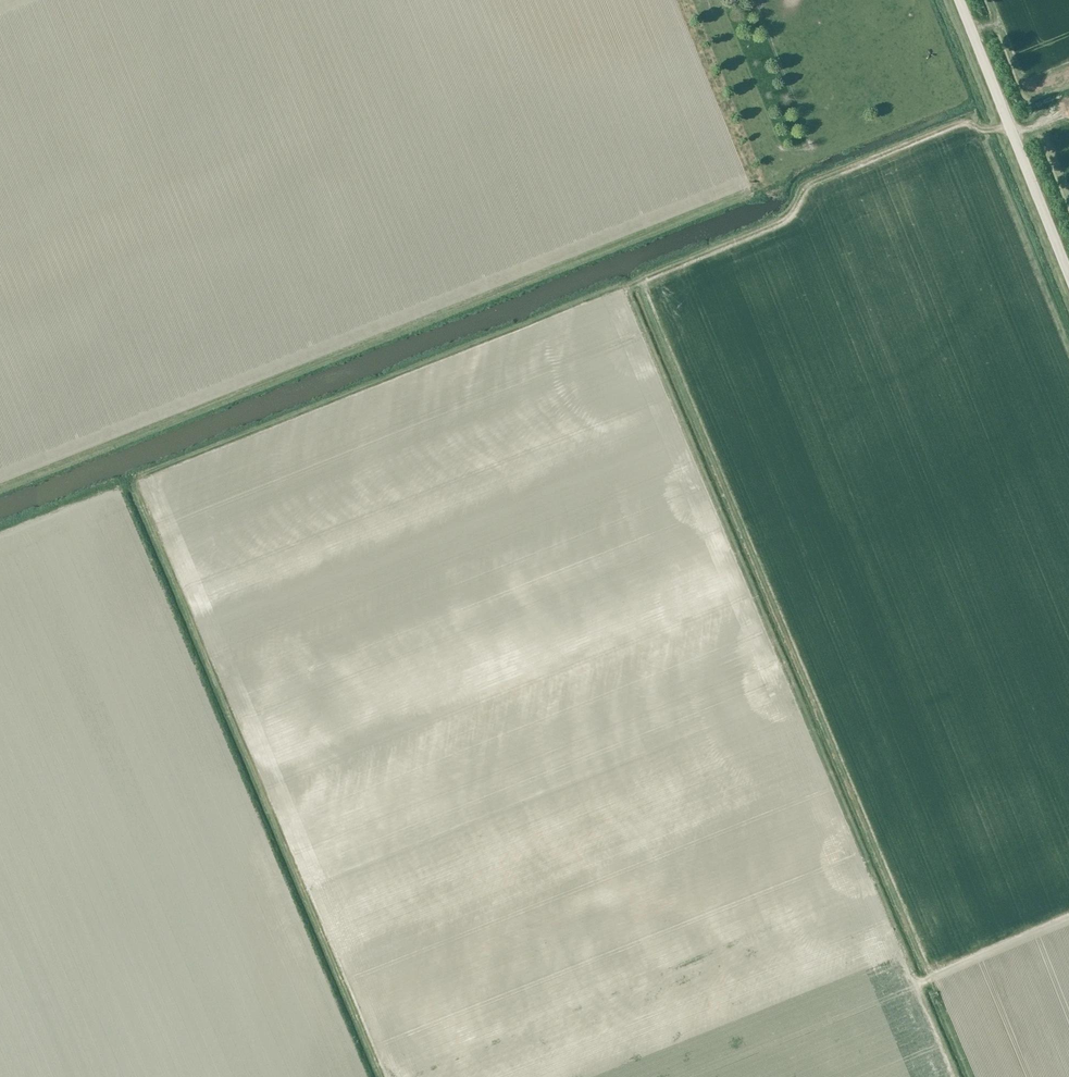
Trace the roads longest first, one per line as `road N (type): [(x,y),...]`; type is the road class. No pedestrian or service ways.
road 1 (unclassified): [(1068,274),(960,0)]

